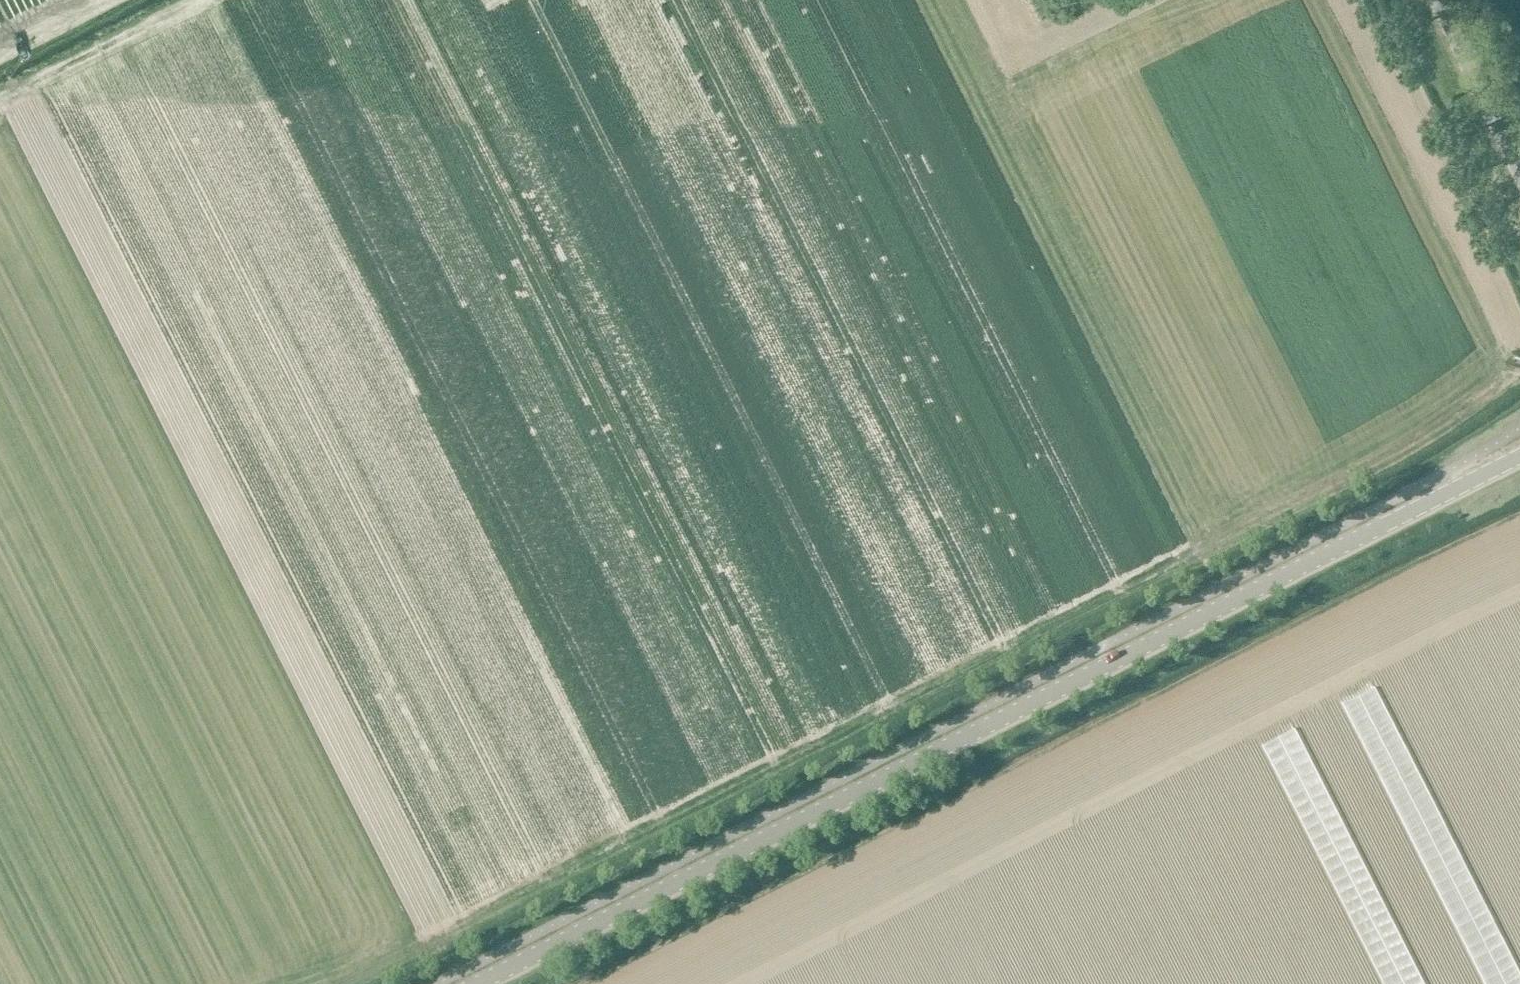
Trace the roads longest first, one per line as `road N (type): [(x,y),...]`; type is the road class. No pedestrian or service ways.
road 1 (unclassified): [(476,983),(1519,452)]
road 2 (unclassified): [(1519,174),(1433,0)]

